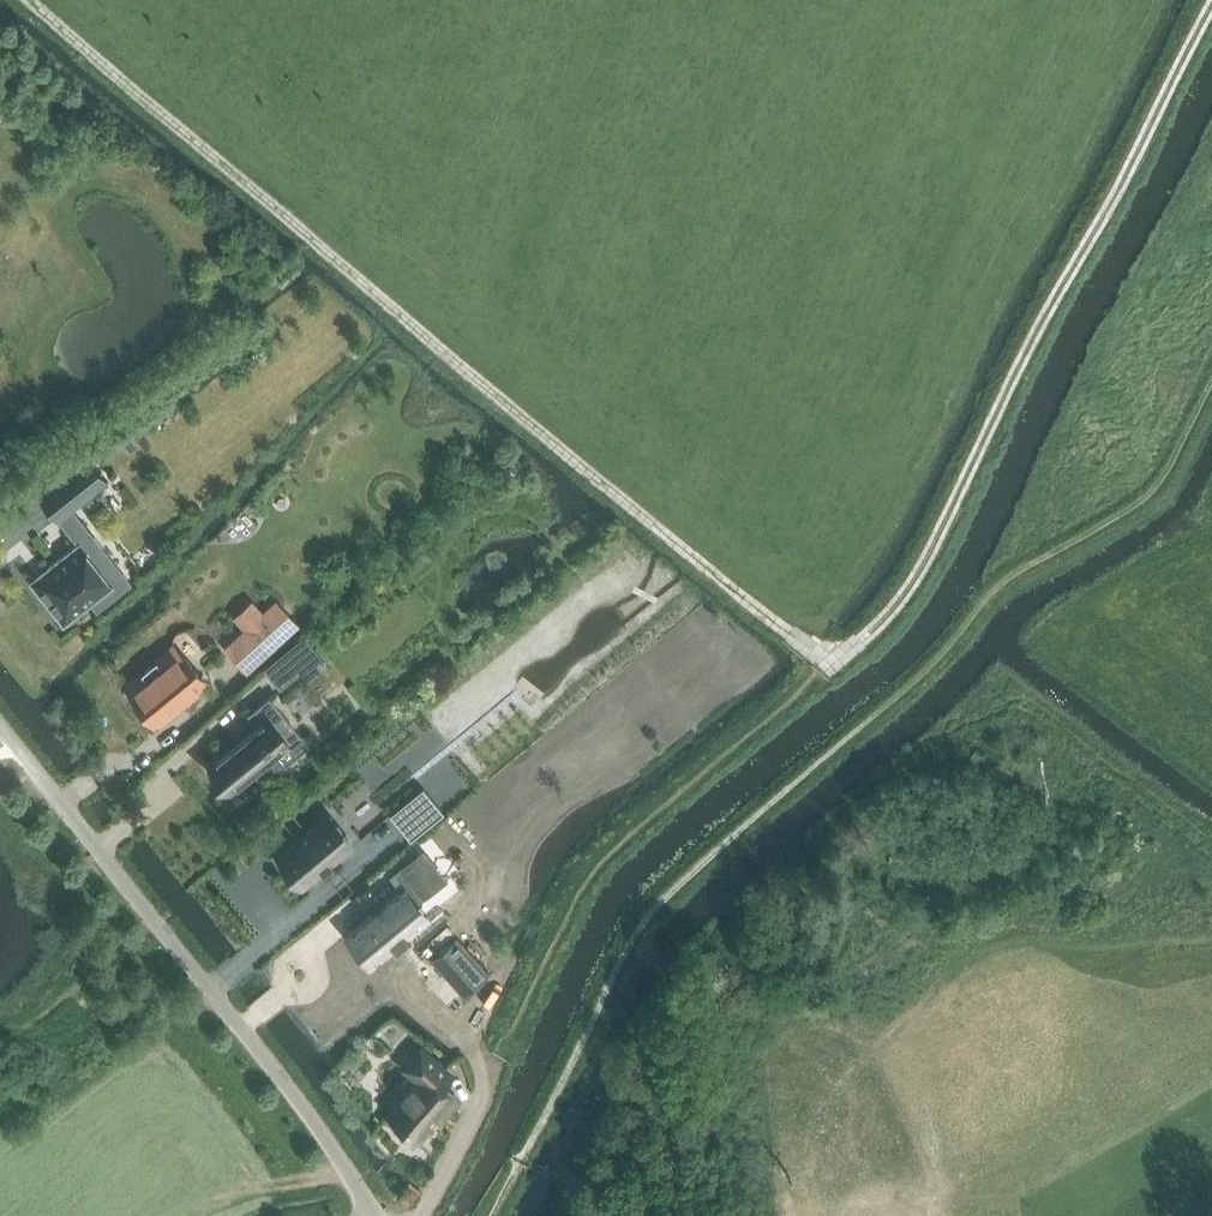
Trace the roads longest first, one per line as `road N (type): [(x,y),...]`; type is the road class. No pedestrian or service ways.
road 1 (track): [(29,0),(738,598),(800,643),(836,657),(872,633),(914,585),(997,414),(1211,16)]
road 2 (unclassified): [(376,1215),(277,1072),(0,726)]

